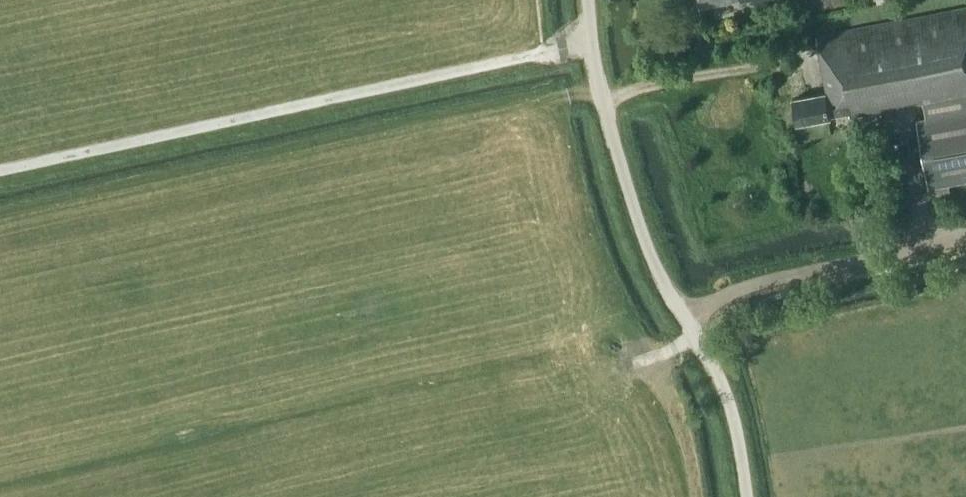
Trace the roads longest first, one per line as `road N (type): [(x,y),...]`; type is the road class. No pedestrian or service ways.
road 1 (unclassified): [(747,496),(721,381),(645,242),(603,106),(588,0)]
road 2 (track): [(686,320),(746,287),(965,234)]

